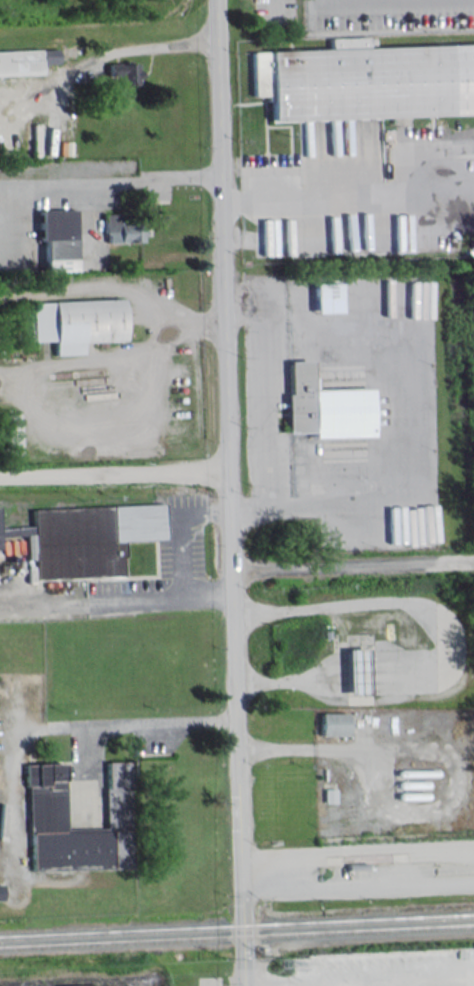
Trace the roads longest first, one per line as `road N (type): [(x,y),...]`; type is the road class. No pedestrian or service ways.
road 1 (tertiary): [(242,985),(214,0)]

